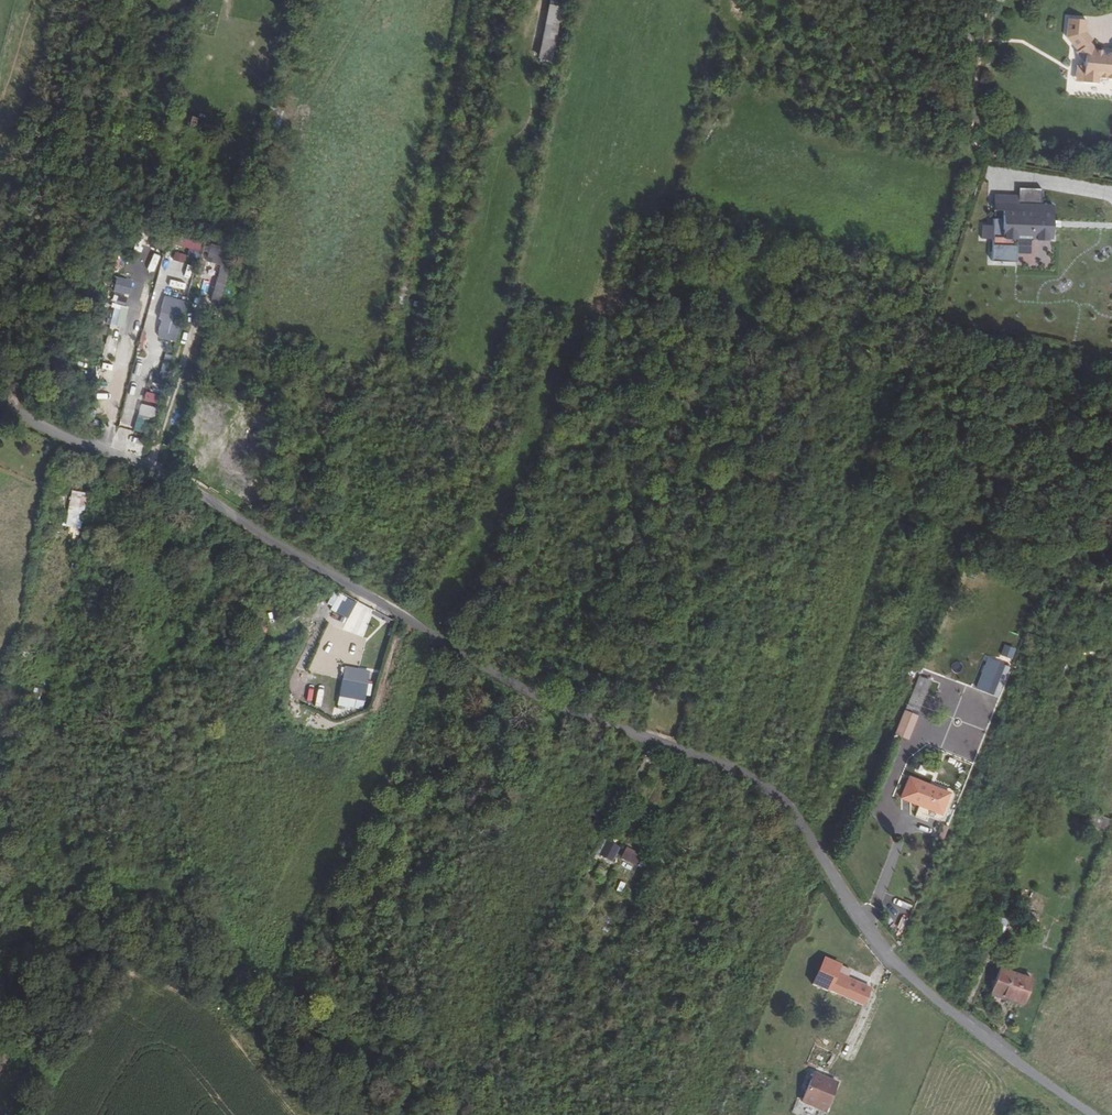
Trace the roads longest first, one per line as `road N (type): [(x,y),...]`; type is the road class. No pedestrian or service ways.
road 1 (residential): [(0,405),(71,445),(163,480),(506,685),(746,777),(794,820),(859,925),(944,1012),(1086,1114)]

